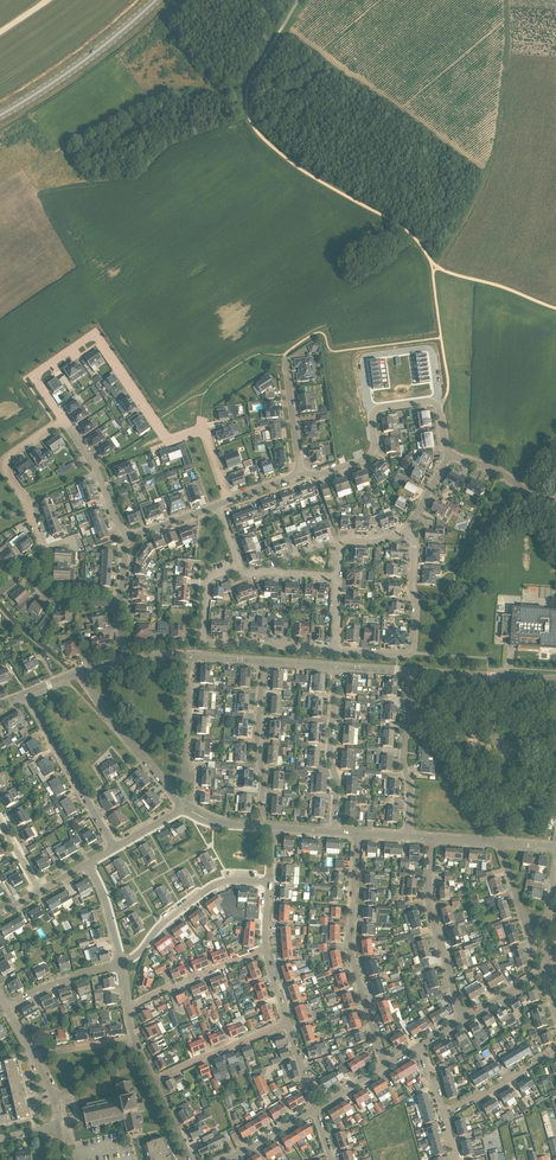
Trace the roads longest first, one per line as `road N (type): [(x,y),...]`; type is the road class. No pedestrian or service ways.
road 1 (residential): [(231,499),(206,428),(169,441),(94,335),(34,377),(55,408)]
road 2 (track): [(256,71),(247,107),(259,134),(301,169),(413,235),(434,264)]
road 3 (track): [(438,267),(492,165),(509,0)]
road 4 (residential): [(386,1066),(350,946),(358,834)]
road 5 (residential): [(335,652),(205,640),(208,573),(239,566)]
road 6 (residential): [(63,421),(5,458),(43,551),(41,590)]
road 7 (residential): [(335,652),(413,653),(415,543),(408,530)]
road 8 (primary): [(156,0),(0,116)]
road 9 (residential): [(462,1020),(431,916),(432,839)]
road 10 (residential): [(115,848),(26,695)]
road 11 (residential): [(122,963),(215,885),(269,882)]
road 12 (residential): [(185,807),(78,673)]
road 13 (residential): [(374,410),(364,359),(423,349),(432,355),(434,402)]
road 14 (residential): [(334,832),(336,666)]
road 15 (residential): [(407,837),(408,671)]
road 16 (residential): [(261,826),(263,661)]
road 17 (residential): [(127,1008),(264,949)]
road 18 (residential): [(555,679),(408,671)]
road 19 (residential): [(155,1081),(287,1023)]
road 20 (residential): [(127,537),(63,421)]
road 21 (track): [(434,264),(555,308)]
road 22 (residential): [(443,1113),(555,1050)]
road 23 (residential): [(7,1007),(122,963)]
road 24 (residential): [(300,470),(313,475),(369,456),(374,410)]

